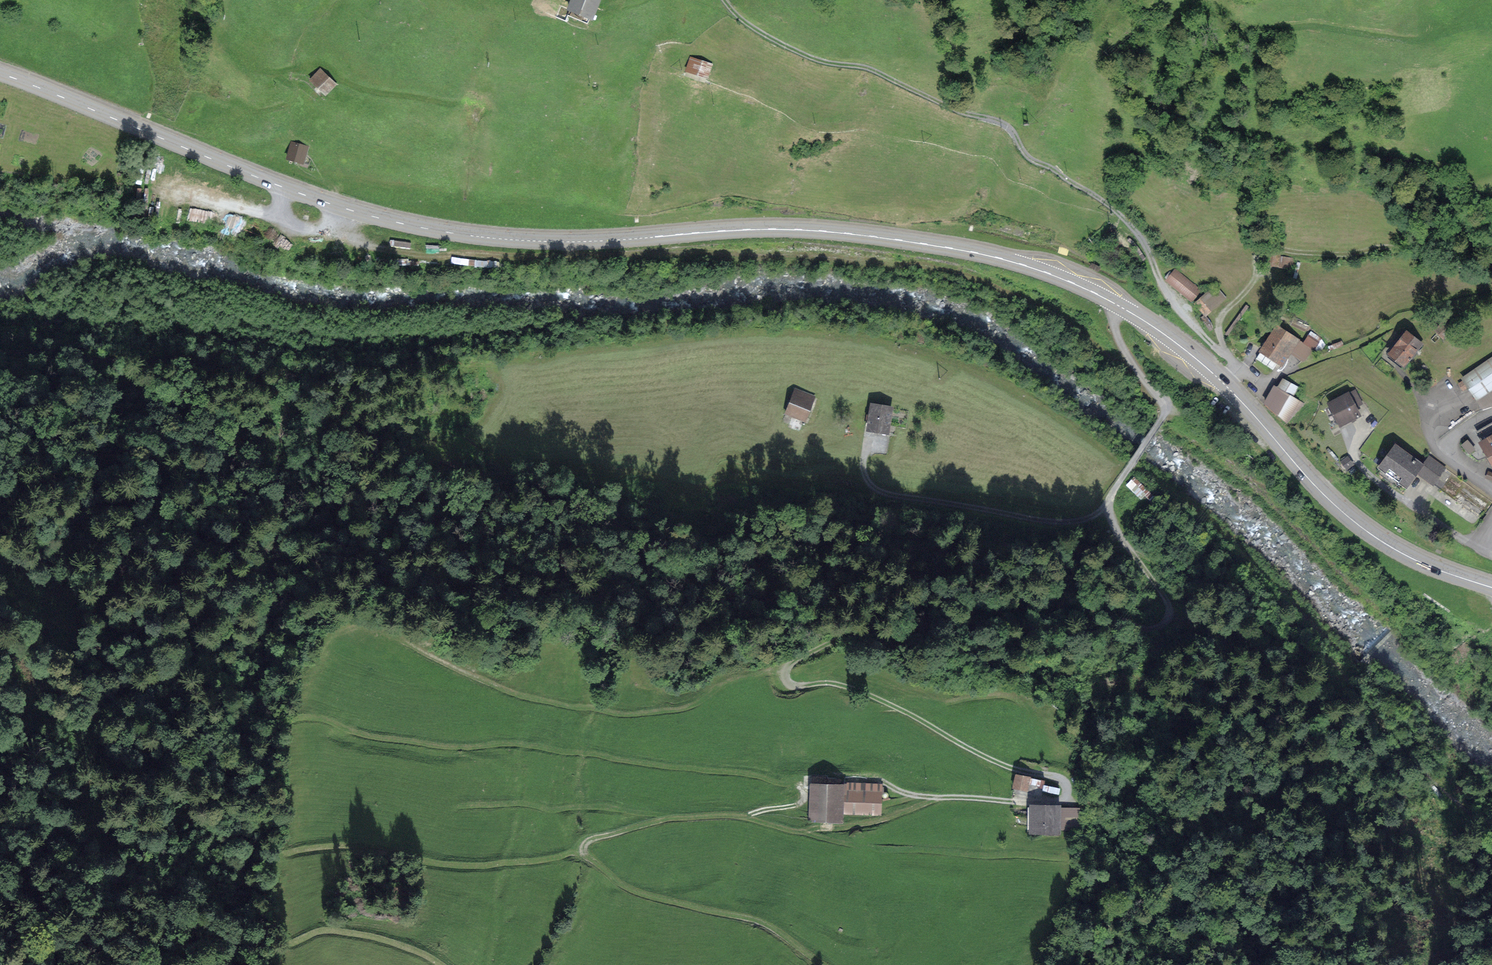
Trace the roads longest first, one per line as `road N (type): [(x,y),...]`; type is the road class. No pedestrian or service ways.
road 1 (primary): [(0,73),(286,189),(415,226),(534,241),(825,231),(1034,269),(1119,306),(1197,358),(1372,535),(1433,568),(1491,587)]
road 2 (track): [(1127,546),(1170,606),(1166,626),(1140,628),(1088,608),(1055,607),(912,636),(852,636),(785,669),(791,684),(850,688),(1007,768),(1060,779),(1064,800),(916,795),(881,779),(830,777)]
road 3 (track): [(326,230),(421,255),(746,254),(912,266),(1030,301),(1136,368)]
road 4 (track): [(746,816),(799,805),(804,791),(730,771),(512,743),(434,745),(375,738),(322,719),(290,720)]
road 5 (track): [(1164,288),(1126,220),(1027,157),(1010,127),(866,68),(808,56),(746,23),(725,0)]
road 6 (track): [(939,797),(854,825),(793,831),(746,816),(463,805)]
road 7 (track): [(1491,829),(1398,746),(1345,672),(1233,599),(1127,546)]
road 8 (track): [(785,669),(729,682),(690,706),(618,714),(505,690),(404,640)]
road 9 (track): [(668,817),(579,848),(631,890),(765,923),(823,964)]
road 10 (track): [(1226,355),(1219,321),(1258,275),(1261,250),(1269,247),(1342,254),(1396,249),(1491,281)]
road 11 (track): [(1110,500),(1067,522),(893,497),(866,476),(868,436)]
road 12 (track): [(579,848),(485,867),(367,850),(291,855)]
road 13 (track): [(1127,546),(1110,500),(1164,409),(1119,341),(1119,306)]
road 14 (track): [(806,830),(879,850),(1062,859)]
road 15 (track): [(442,964),(333,930),(292,945)]
road 16 (track): [(879,710),(996,694),(1025,707)]

